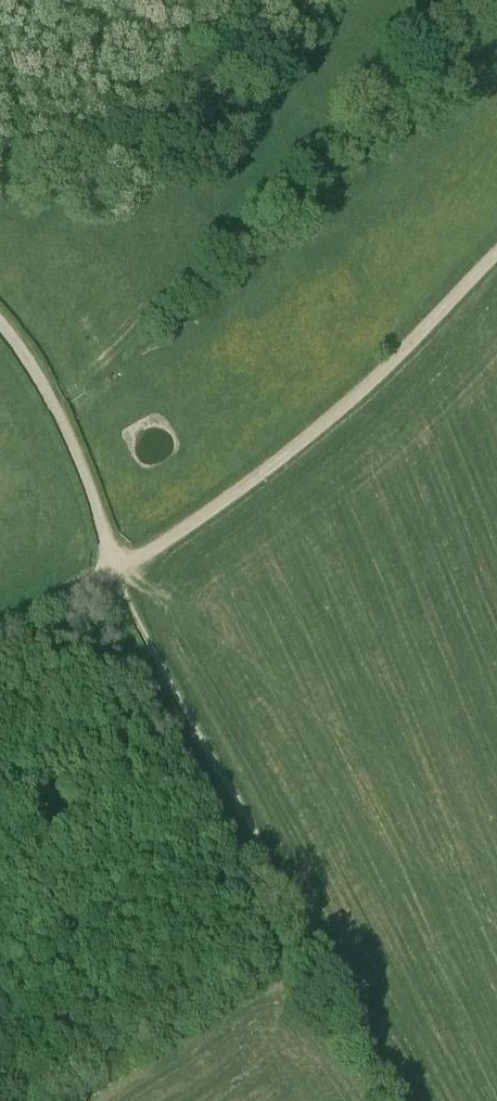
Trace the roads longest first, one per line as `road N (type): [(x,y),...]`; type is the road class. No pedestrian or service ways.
road 1 (track): [(394,1100),(115,569)]
road 2 (track): [(115,569),(222,502),(319,428),(496,250)]
road 3 (track): [(0,325),(59,413),(115,569)]
road 4 (track): [(115,569),(0,635)]

